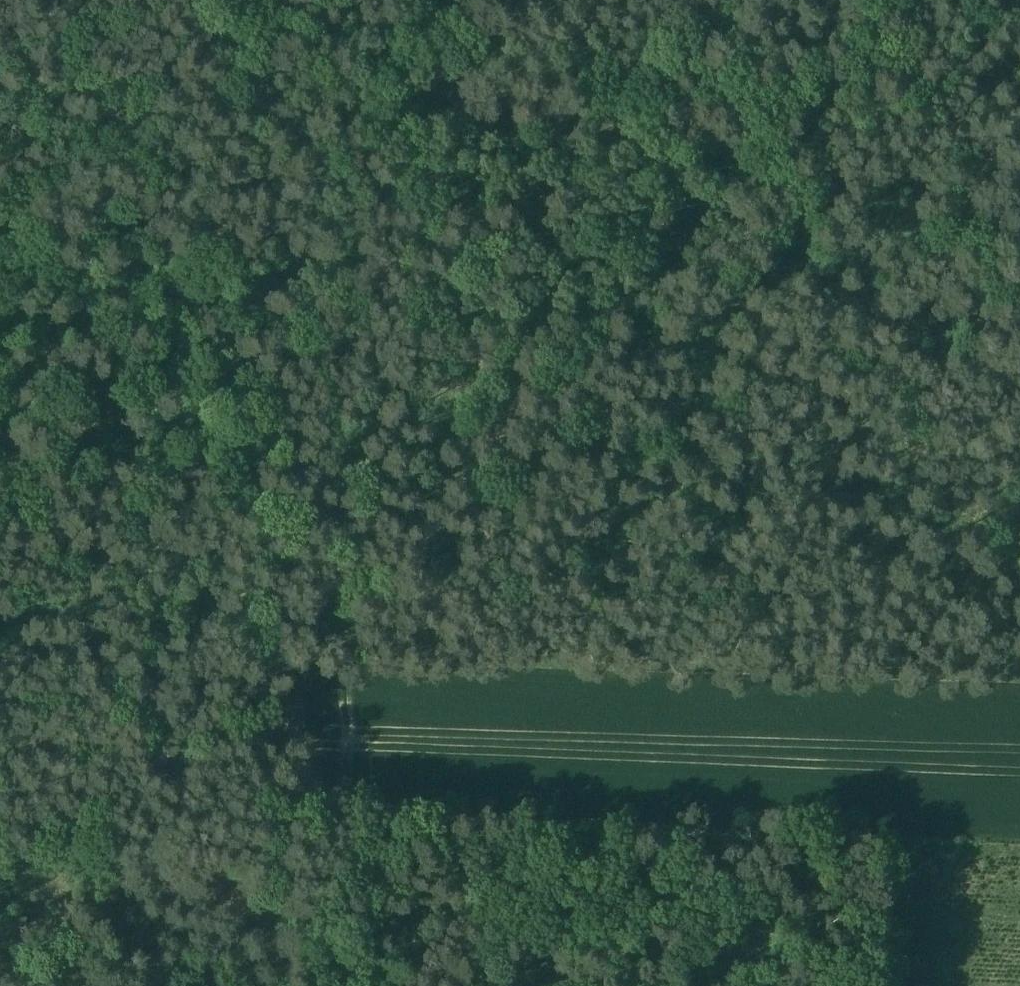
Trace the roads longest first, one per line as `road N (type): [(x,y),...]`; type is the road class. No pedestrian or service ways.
road 1 (track): [(279,985),(268,944),(291,887),(184,0)]

